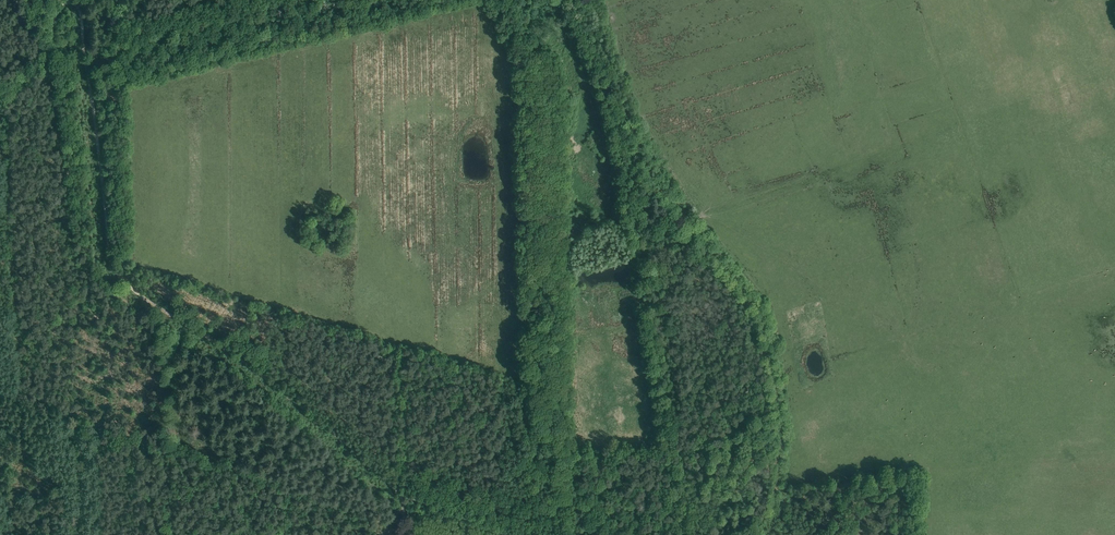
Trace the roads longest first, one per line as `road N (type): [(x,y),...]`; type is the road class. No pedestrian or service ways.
road 1 (track): [(402,497),(265,377),(120,276),(108,250),(86,67)]
road 2 (track): [(0,94),(46,63),(54,12),(66,0)]

